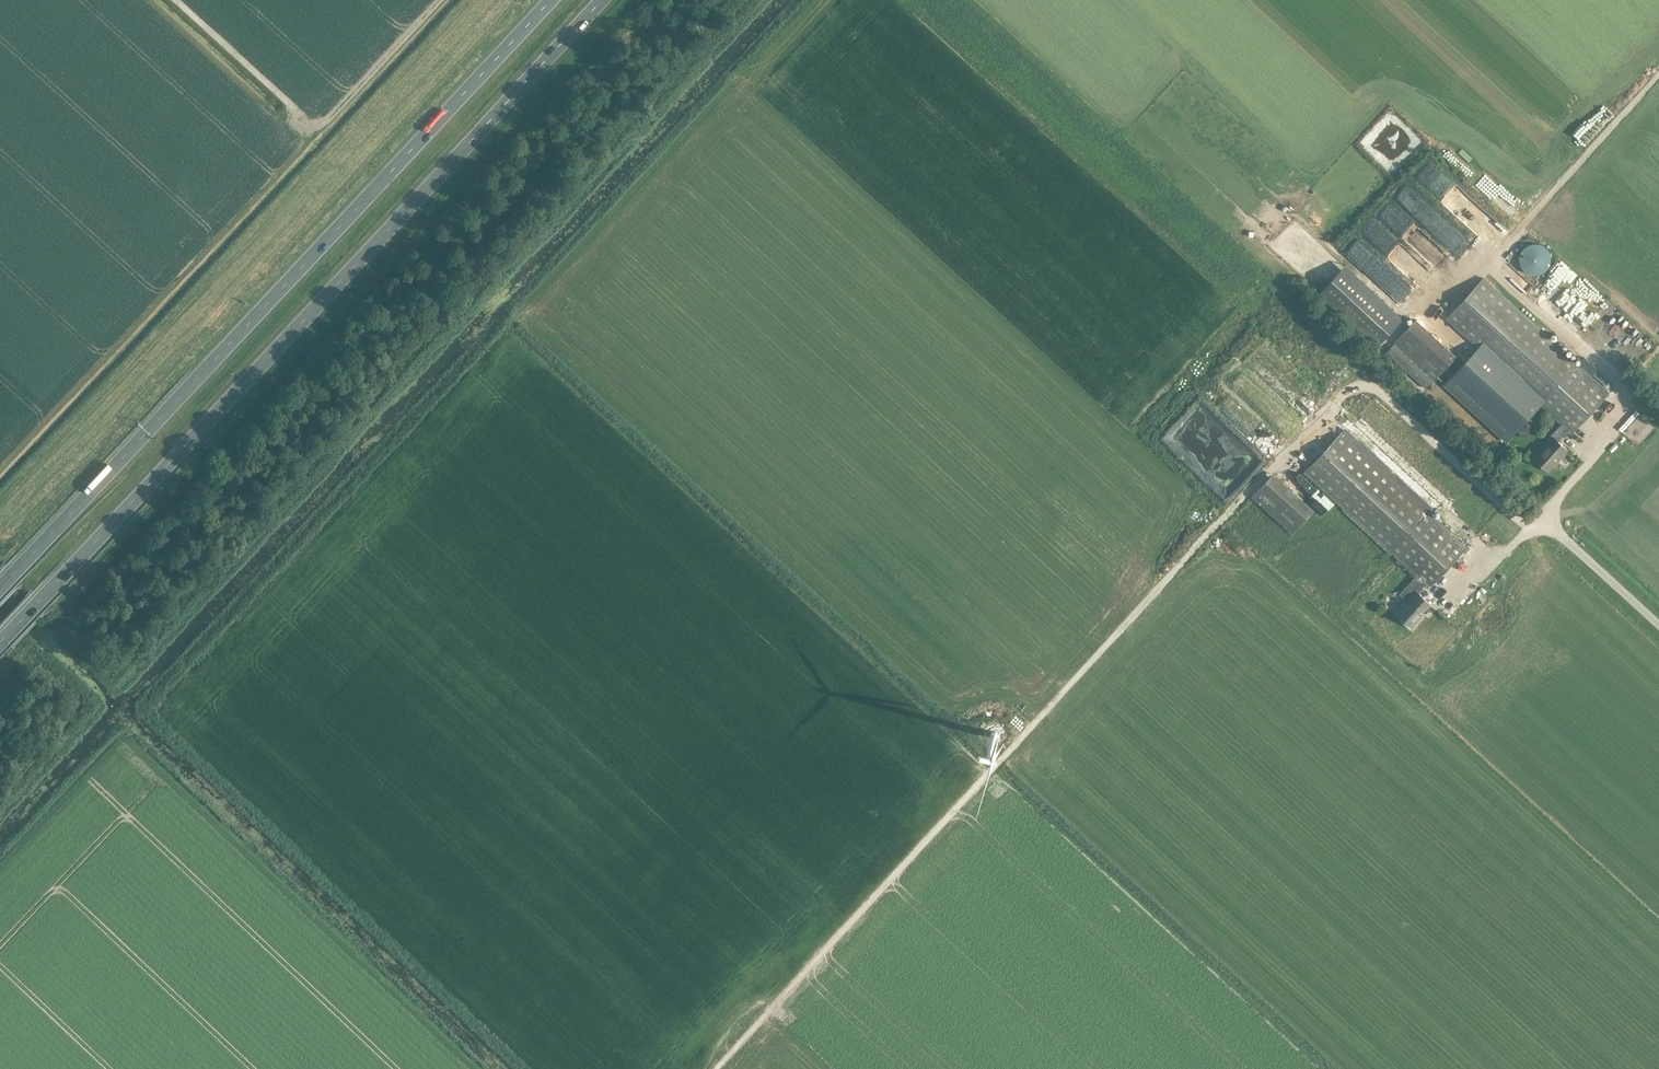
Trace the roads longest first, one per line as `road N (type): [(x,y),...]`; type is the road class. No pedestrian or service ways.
road 1 (trunk): [(0,645),(605,0)]
road 2 (trunk): [(553,0),(0,587)]
road 3 (track): [(720,1068),(1230,515)]
road 4 (track): [(1658,78),(1496,257)]
road 5 (unclassified): [(1658,625),(1545,521)]

